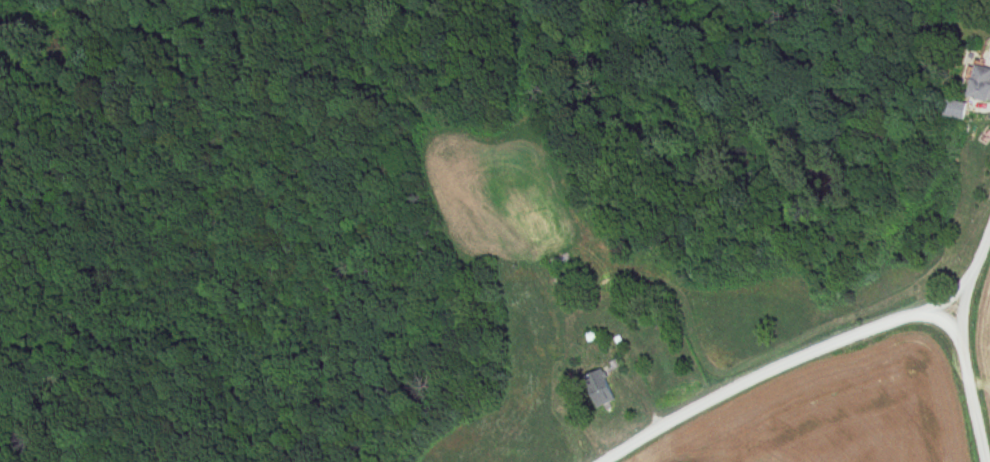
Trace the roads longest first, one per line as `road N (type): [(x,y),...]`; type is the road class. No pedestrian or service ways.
road 1 (residential): [(606,461),(811,352),(933,305),(967,276),(989,216)]
road 2 (residential): [(982,461),(957,335)]

